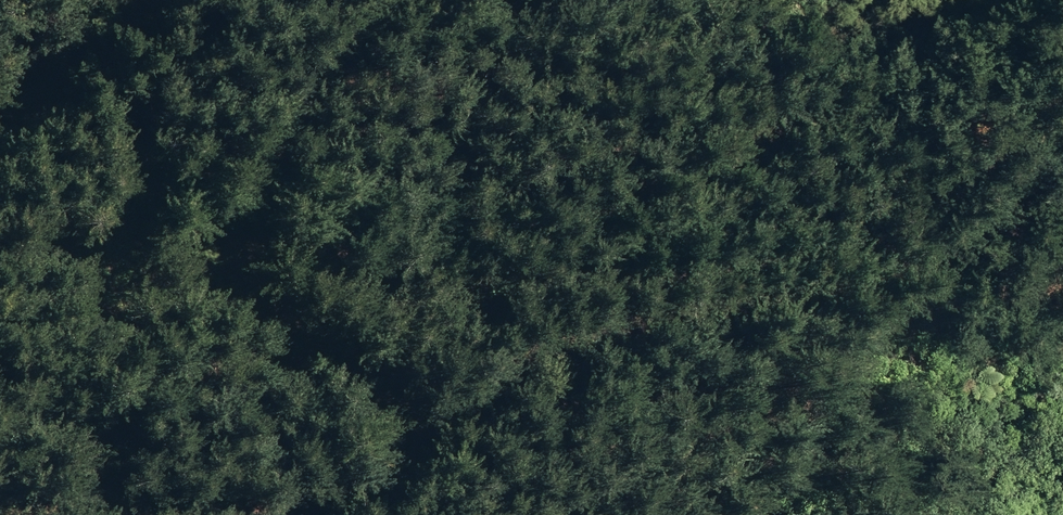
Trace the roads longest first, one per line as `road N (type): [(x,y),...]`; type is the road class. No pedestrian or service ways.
road 1 (track): [(1062,153),(988,235),(925,275),(857,295),(647,328),(526,371),(366,489),(303,514)]
road 2 (track): [(0,121),(26,111),(169,0)]
road 3 (track): [(780,0),(865,21),(940,14),(982,0)]

